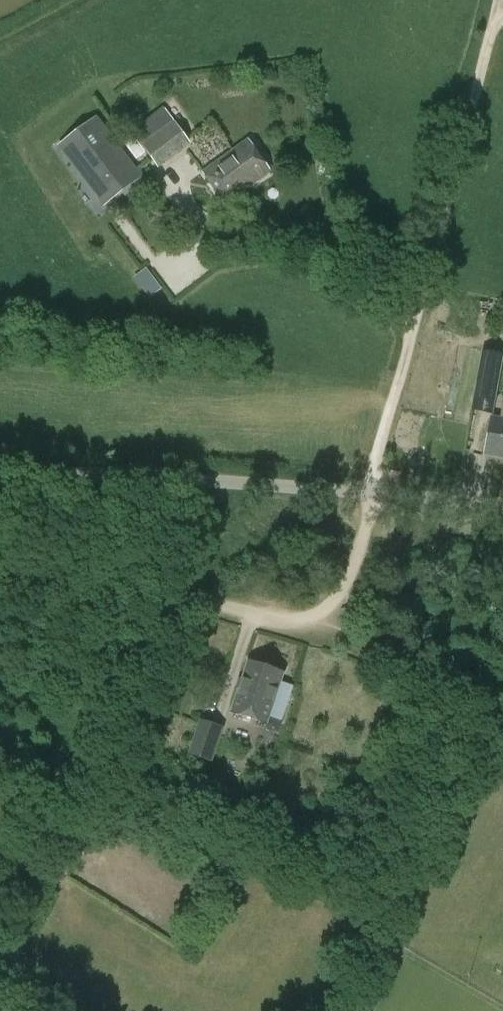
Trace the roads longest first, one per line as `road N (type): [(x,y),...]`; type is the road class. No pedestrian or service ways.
road 1 (track): [(303,625),(342,594),(496,0)]
road 2 (unclassified): [(0,473),(369,492),(502,508)]
road 3 (track): [(177,609),(217,607),(303,625)]

